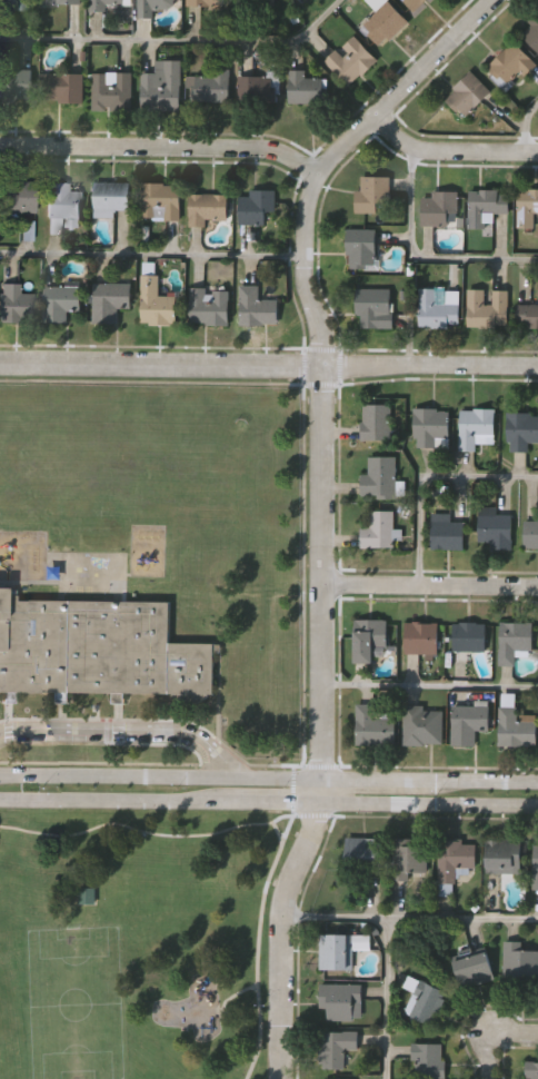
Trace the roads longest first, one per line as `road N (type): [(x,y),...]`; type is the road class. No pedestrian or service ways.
road 1 (residential): [(493,0),(338,152),(307,208),(306,287),(319,317),(323,365),(317,776)]
road 2 (residential): [(0,361),(537,366)]
road 3 (residential): [(0,142),(251,147),(277,151),(318,177)]
road 4 (tertiary): [(317,776),(0,772)]
road 5 (tertiary): [(0,793),(316,800)]
road 6 (residential): [(316,800),(313,832),(282,917),(281,1078)]
road 7 (tertiary): [(316,800),(537,804)]
road 8 (tertiary): [(537,780),(317,776)]
road 9 (residential): [(537,587),(323,584)]
road 10 (residential): [(378,113),(407,143),(434,152),(537,152)]

